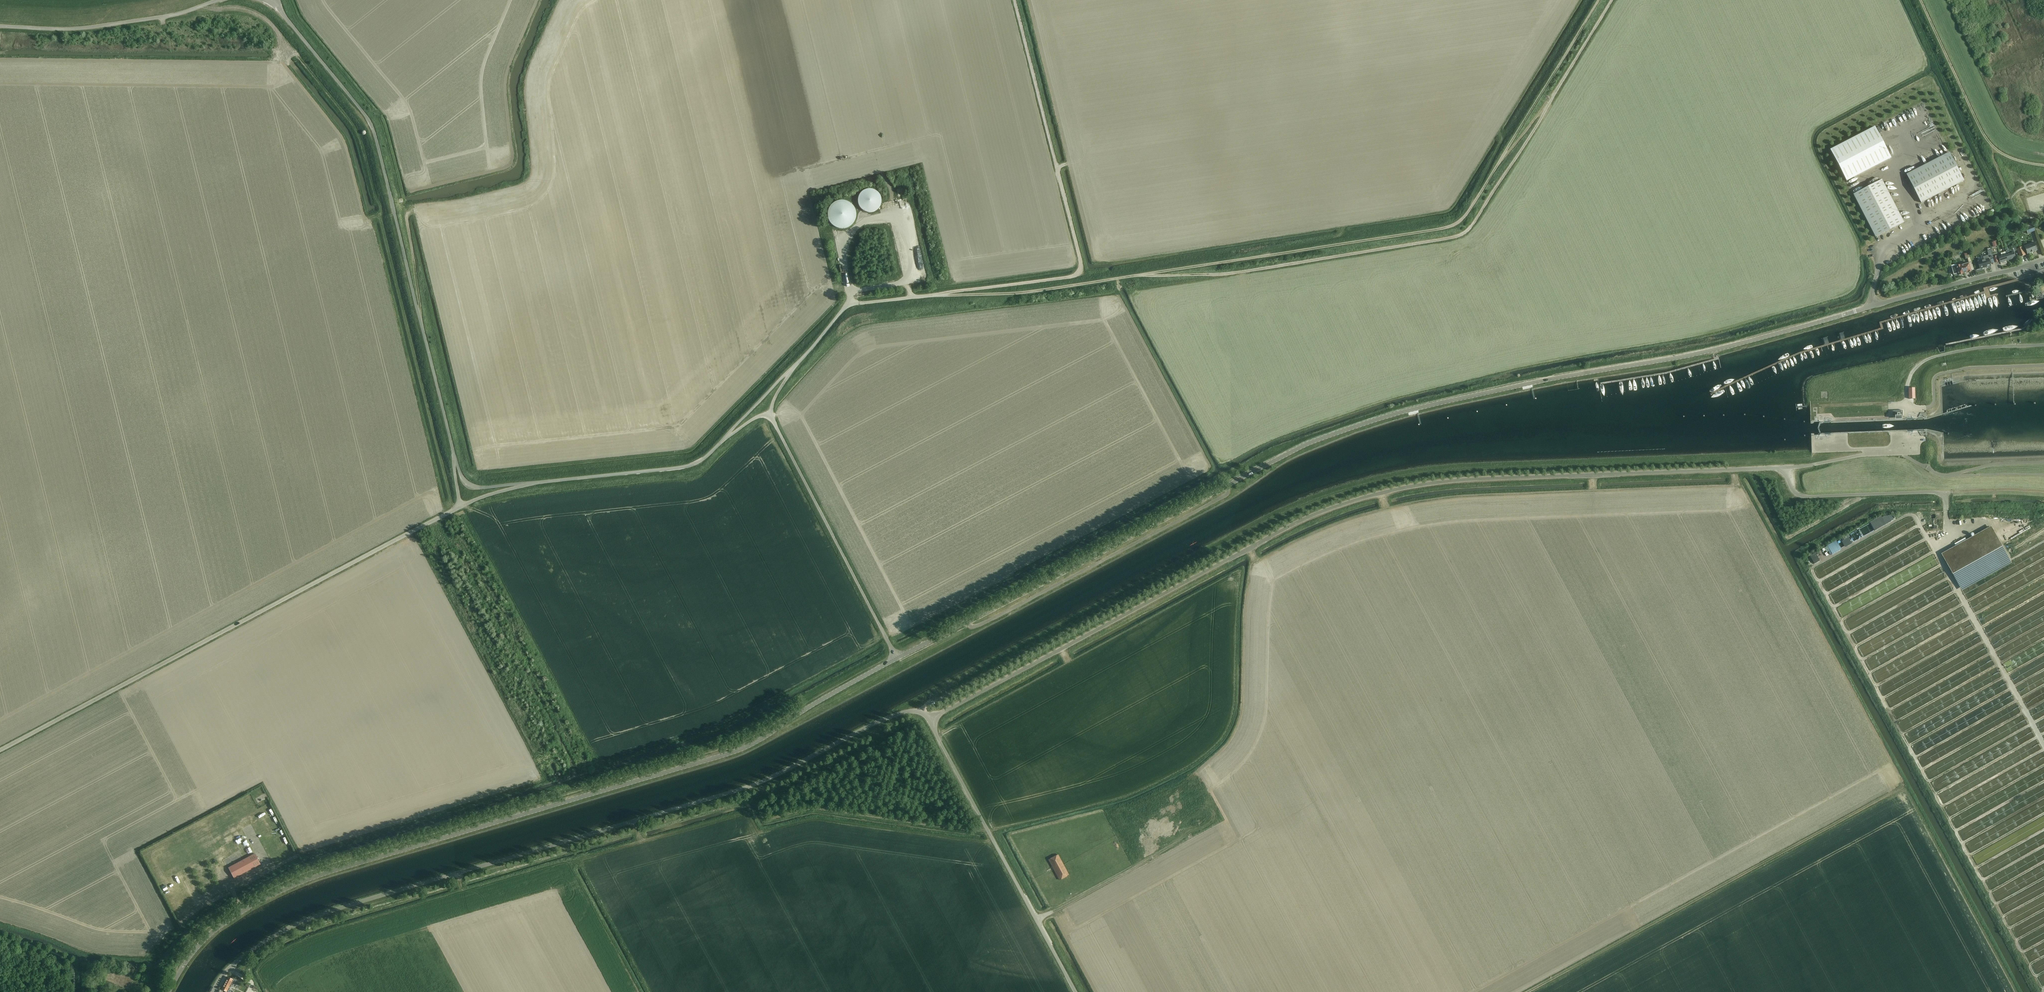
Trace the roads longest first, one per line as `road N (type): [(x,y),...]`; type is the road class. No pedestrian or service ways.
road 1 (unclassified): [(897,658),(1347,429),(1440,402),(1701,353),(1891,301)]
road 2 (unclassified): [(932,715),(1289,526),(1360,499),(1463,480),(1783,468)]
road 3 (unclassified): [(169,991),(205,938),(286,889),(747,747),(897,658)]
road 4 (track): [(1600,0),(1473,207),(1452,226),(1019,293),(928,296)]
road 5 (unclassified): [(212,991),(251,950),(321,914),(752,785),(889,717),(932,715)]
road 6 (track): [(201,6),(266,17),(358,132),(452,505),(460,505)]
road 7 (track): [(1612,0),(1463,234),(1218,275),(1143,274)]
road 8 (unclassified): [(0,751),(460,505)]
road 9 (unclassified): [(455,460),(370,122),(270,0)]
road 10 (track): [(1015,0),(1081,271),(928,296)]
road 11 (track): [(1893,792),(1528,991)]
road 12 (unclassified): [(1078,991),(932,715)]
road 13 (track): [(604,762),(460,505)]
road 14 (unclassified): [(897,658),(769,414)]
road 15 (track): [(990,833),(822,812),(769,822),(740,789)]
road 16 (unclassified): [(218,0),(87,28),(0,27)]
road 17 (track): [(2043,165),(2009,157),(1988,140),(1921,0)]
road 18 (unclassified): [(529,484),(689,466),(719,444)]
road 19 (unclassified): [(1952,492),(1805,497),(1783,468)]
road 20 (residential): [(1891,301),(2043,259)]
road 21 (unclassified): [(928,296),(848,306),(803,356)]
road 22 (track): [(422,325),(406,220),(420,210)]

